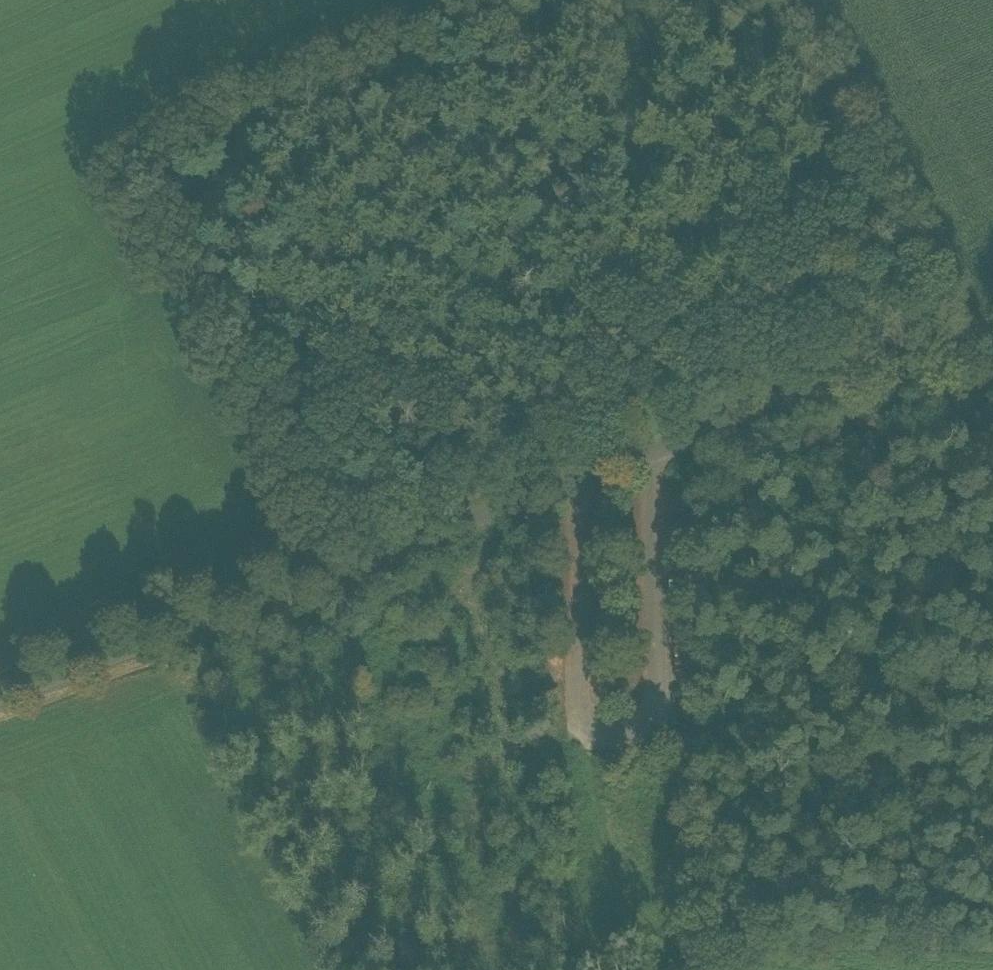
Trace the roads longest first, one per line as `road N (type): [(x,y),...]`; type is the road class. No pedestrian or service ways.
road 1 (unclassified): [(992,329),(0,700)]

